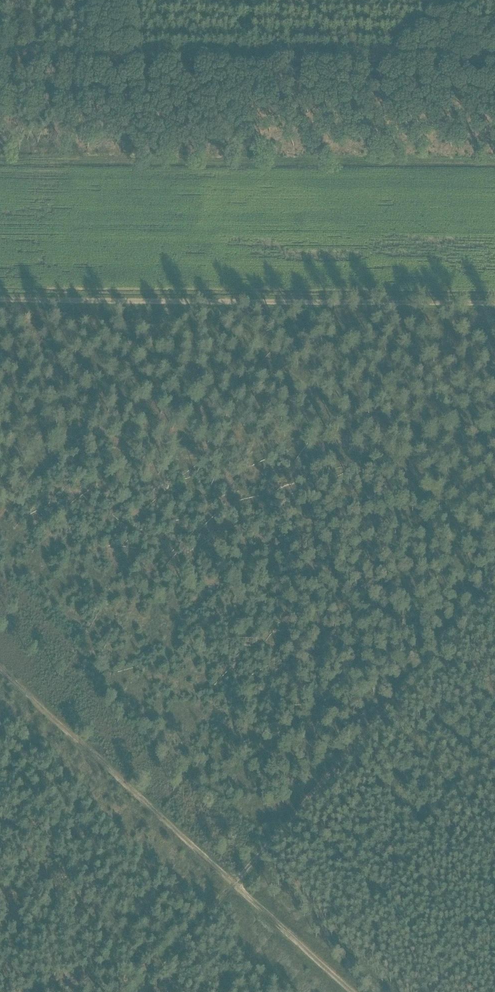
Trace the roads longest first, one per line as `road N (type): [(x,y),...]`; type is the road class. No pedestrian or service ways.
road 1 (track): [(494,572),(140,991)]
road 2 (track): [(494,303),(0,298)]
road 3 (track): [(0,71),(494,73)]
road 4 (track): [(347,991),(0,678)]

